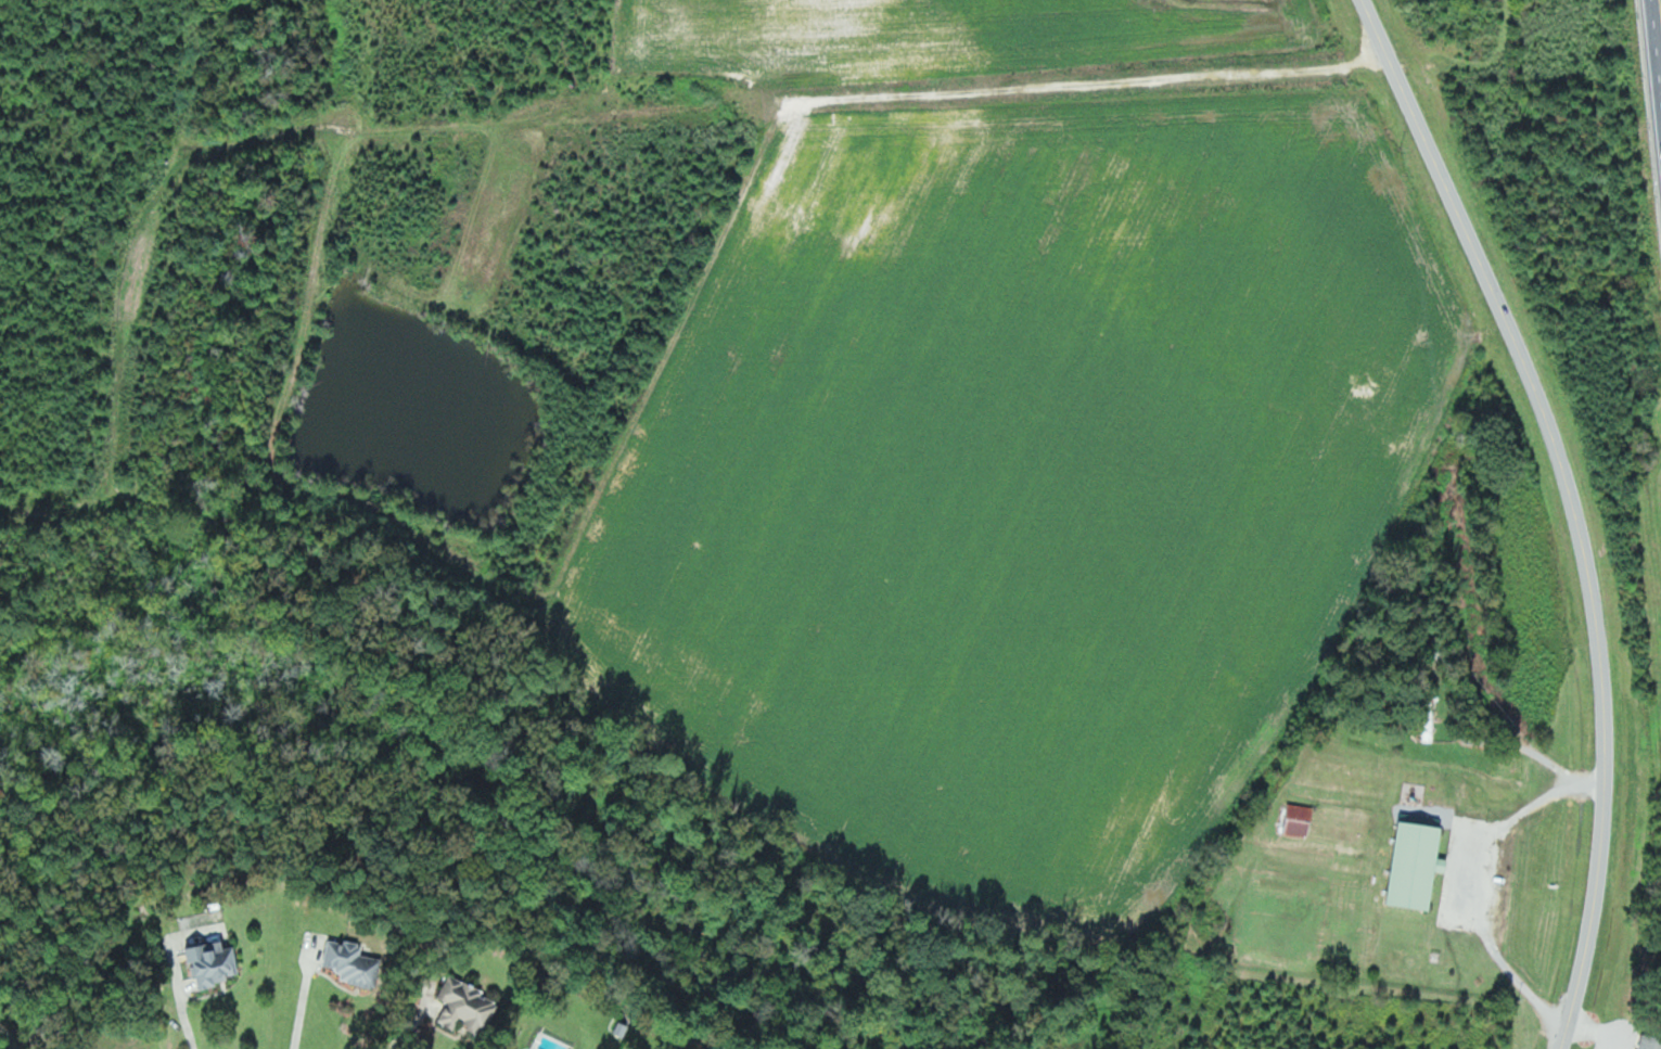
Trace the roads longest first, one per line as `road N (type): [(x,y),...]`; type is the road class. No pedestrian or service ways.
road 1 (tertiary): [(1562,1048),(1601,867),(1606,739),(1592,581),(1523,361),(1362,0)]
road 2 (motorway): [(1648,0),(1660,132)]

